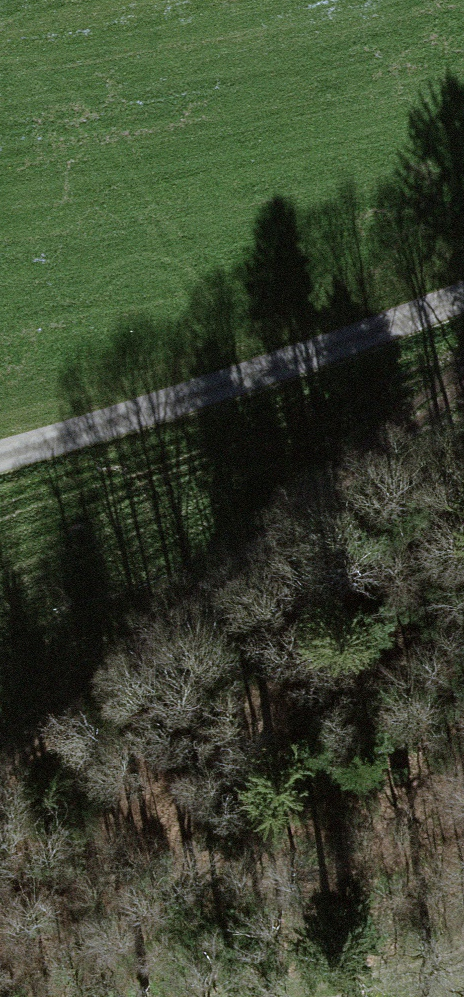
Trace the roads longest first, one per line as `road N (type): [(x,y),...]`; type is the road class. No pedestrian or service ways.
road 1 (track): [(463,389),(133,648),(0,781)]
road 2 (unclassified): [(463,300),(0,448)]
road 3 (track): [(463,937),(236,996)]

